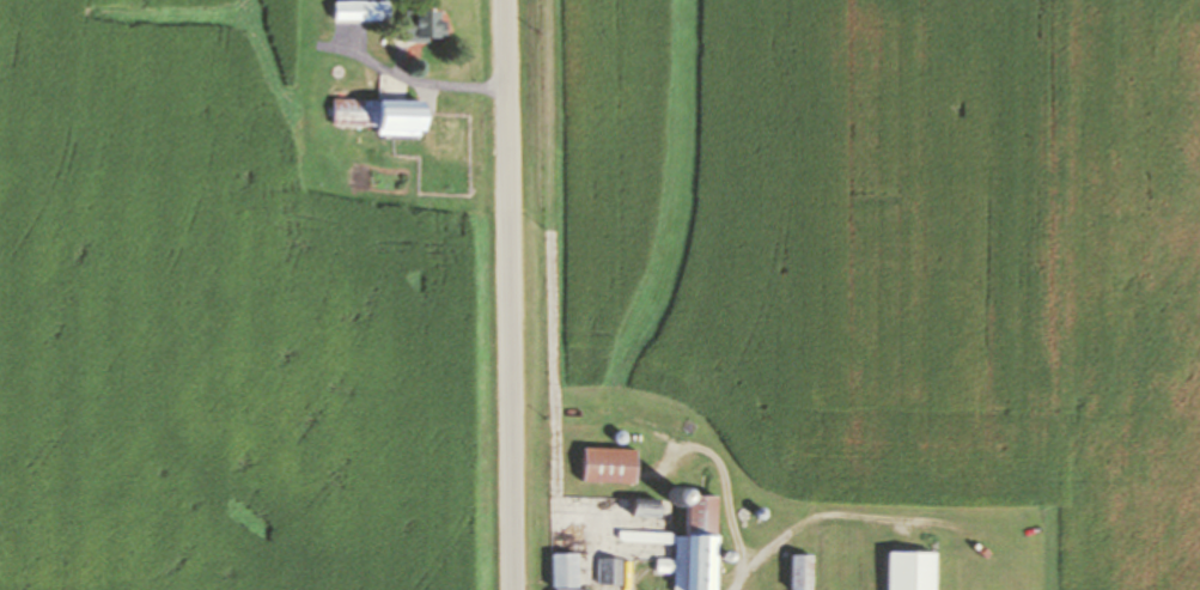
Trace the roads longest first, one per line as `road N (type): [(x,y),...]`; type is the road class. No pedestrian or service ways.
road 1 (secondary): [(512,589),(504,0)]

